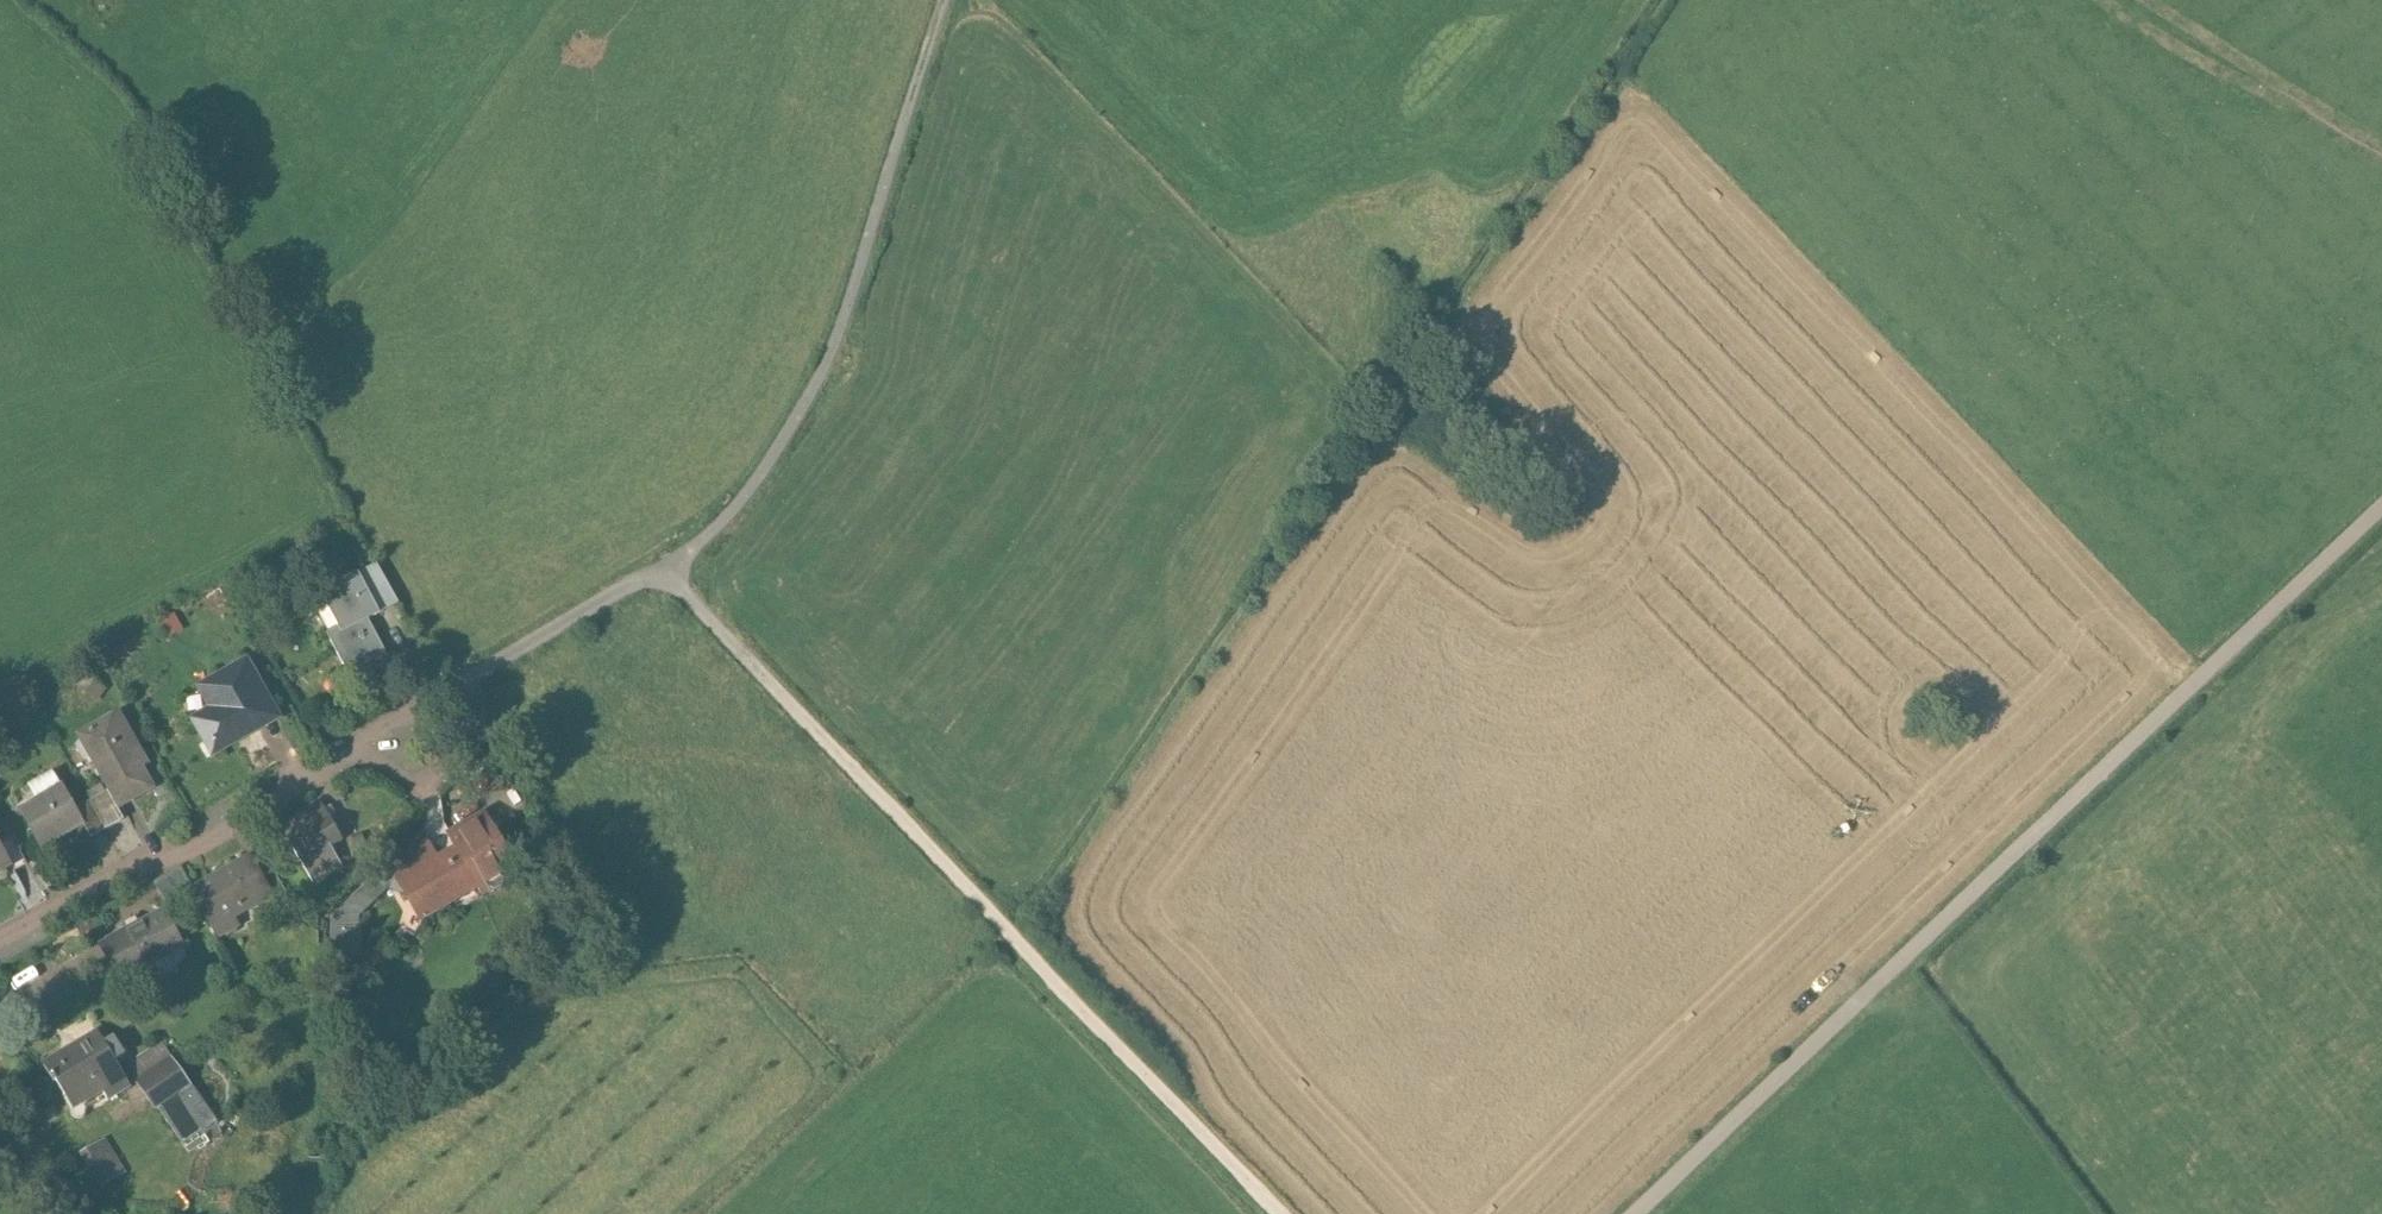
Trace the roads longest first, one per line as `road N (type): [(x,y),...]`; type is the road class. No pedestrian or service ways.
road 1 (track): [(1280,1213),(662,571),(702,544),(750,493),(820,393),(943,0)]
road 2 (track): [(2381,513),(1635,1213)]
road 3 (residential): [(662,571),(0,949)]

